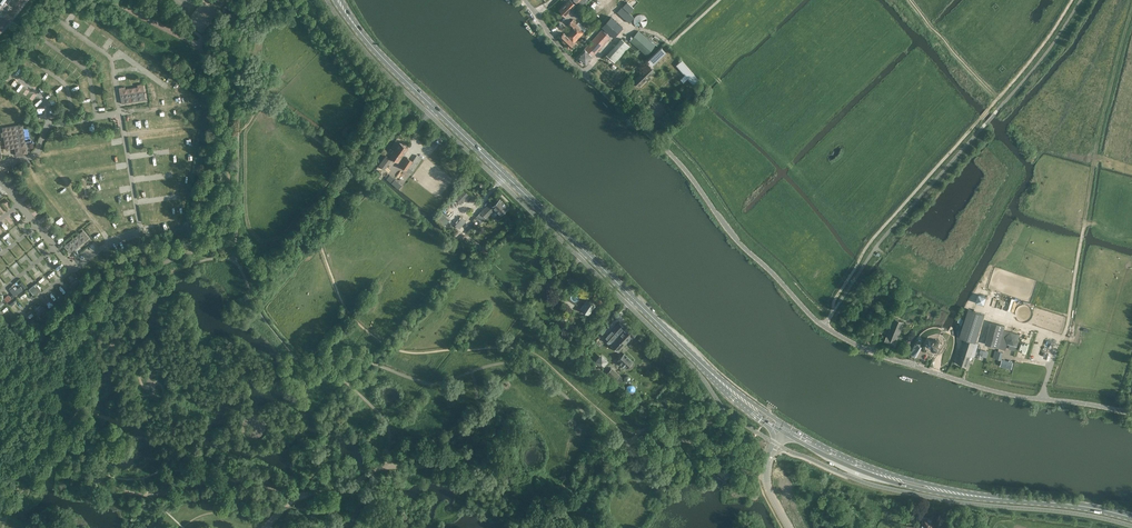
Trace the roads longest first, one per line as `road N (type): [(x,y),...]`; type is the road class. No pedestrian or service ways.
road 1 (primary): [(365,38),(703,366)]
road 2 (unclassified): [(524,0),(567,57),(684,169),(741,245),(823,326)]
road 3 (track): [(1072,0),(1029,63),(869,244),(834,310)]
road 4 (unclassified): [(1131,414),(978,387),(880,356),(823,326)]
road 5 (primary): [(783,432),(881,478),(1002,499)]
road 6 (track): [(1131,240),(1097,223),(1084,226),(1121,51)]
road 7 (primary): [(1002,499),(881,471),(787,426)]
road 8 (track): [(1084,226),(1066,335),(1042,400)]
road 9 (track): [(720,0),(671,42),(627,28),(584,72)]
road 10 (track): [(998,98),(910,0)]
road 11 (primary): [(1131,517),(1002,499)]

